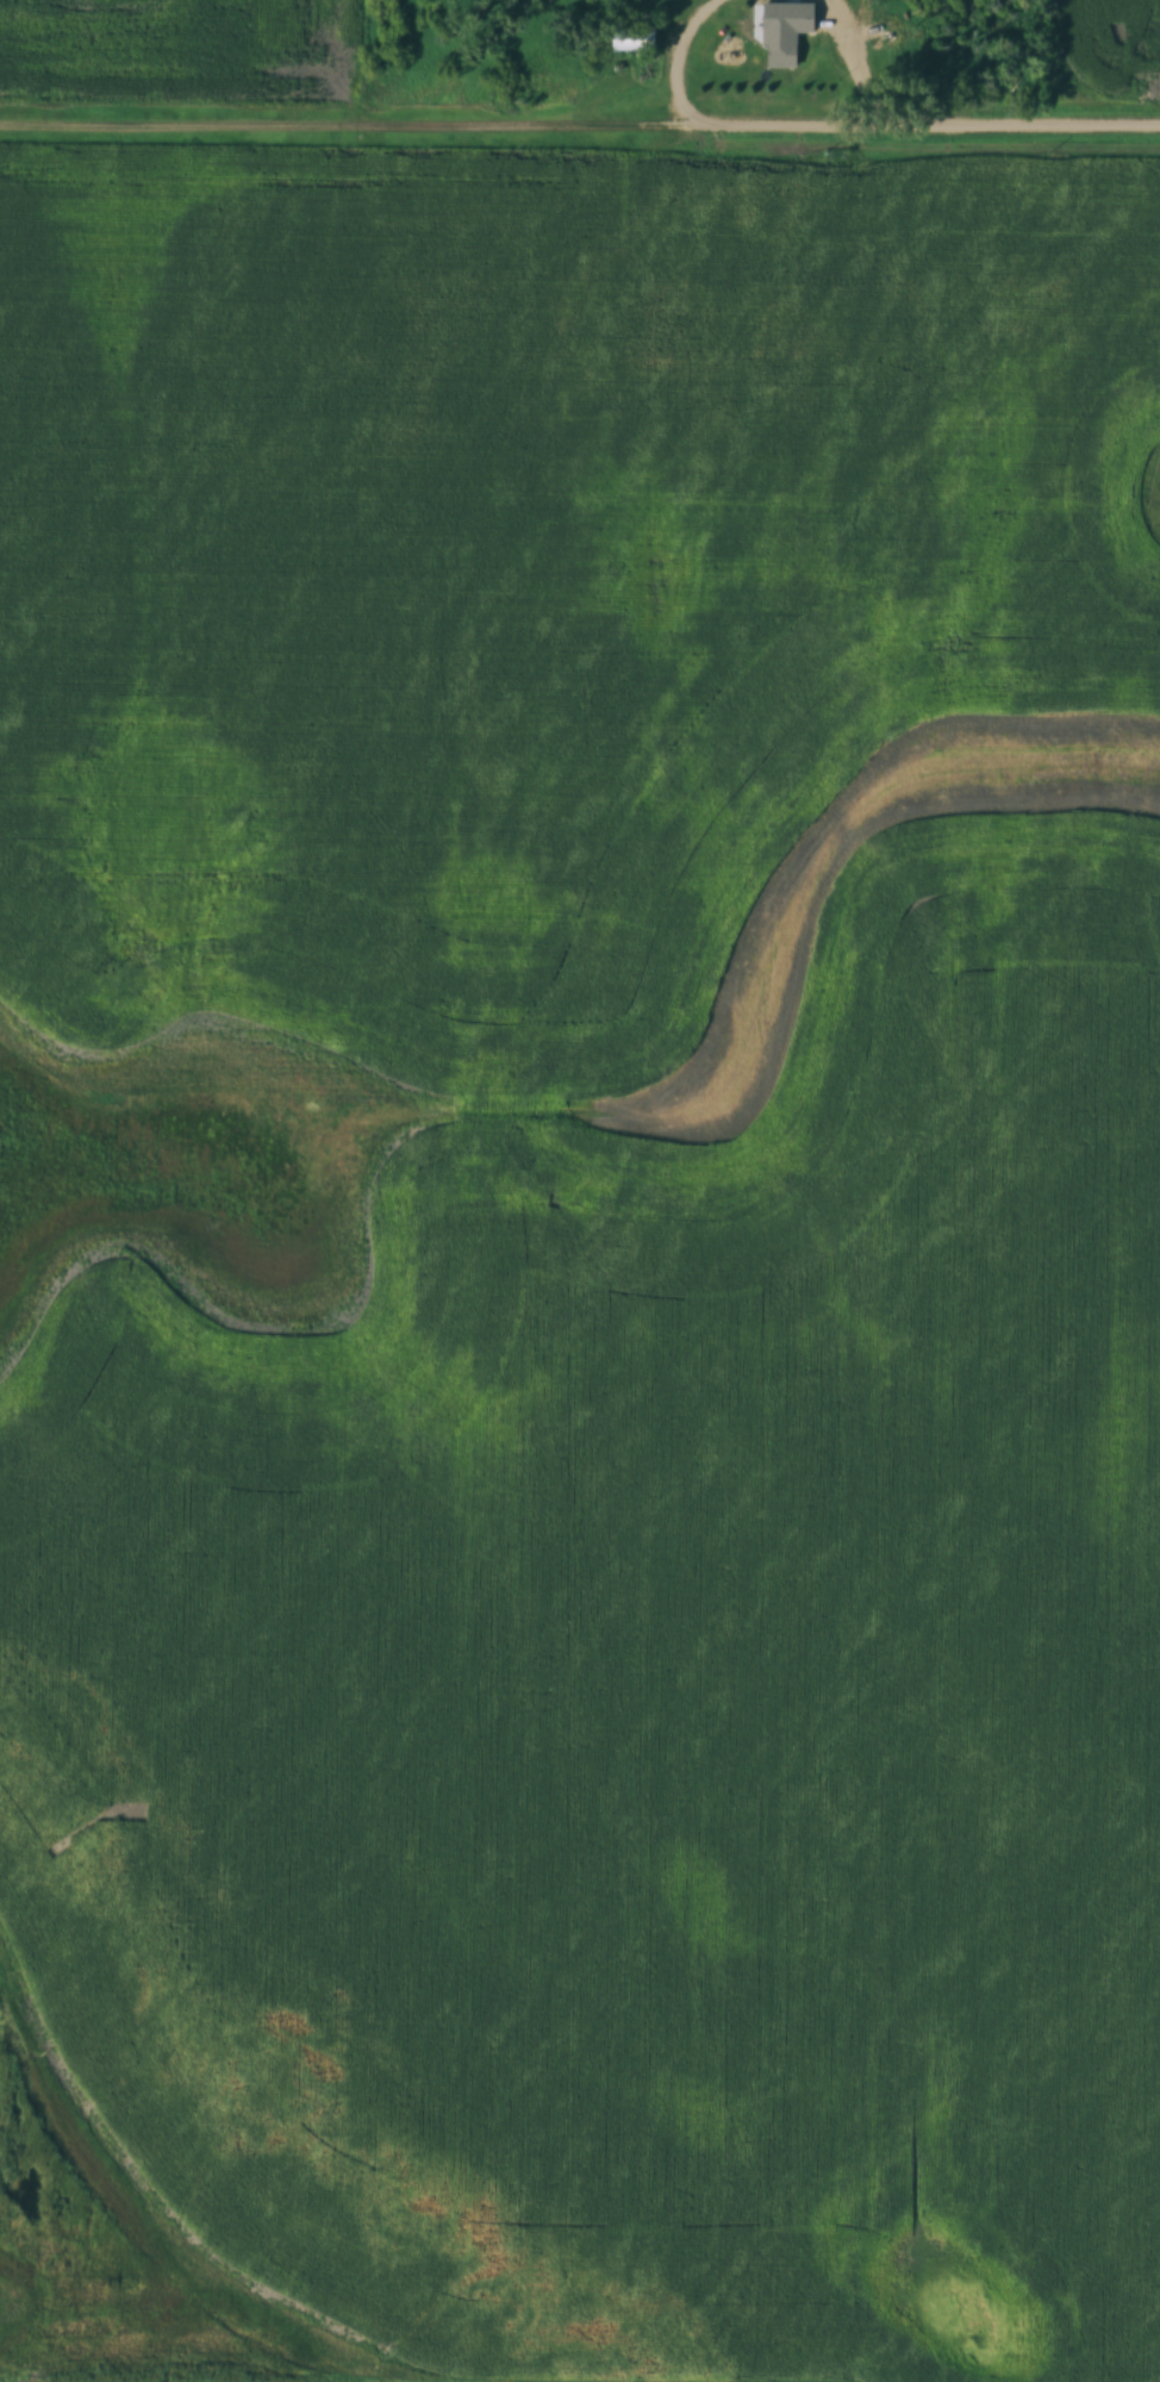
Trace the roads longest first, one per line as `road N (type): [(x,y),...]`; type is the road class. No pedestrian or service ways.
road 1 (residential): [(1159,124),(0,119)]

